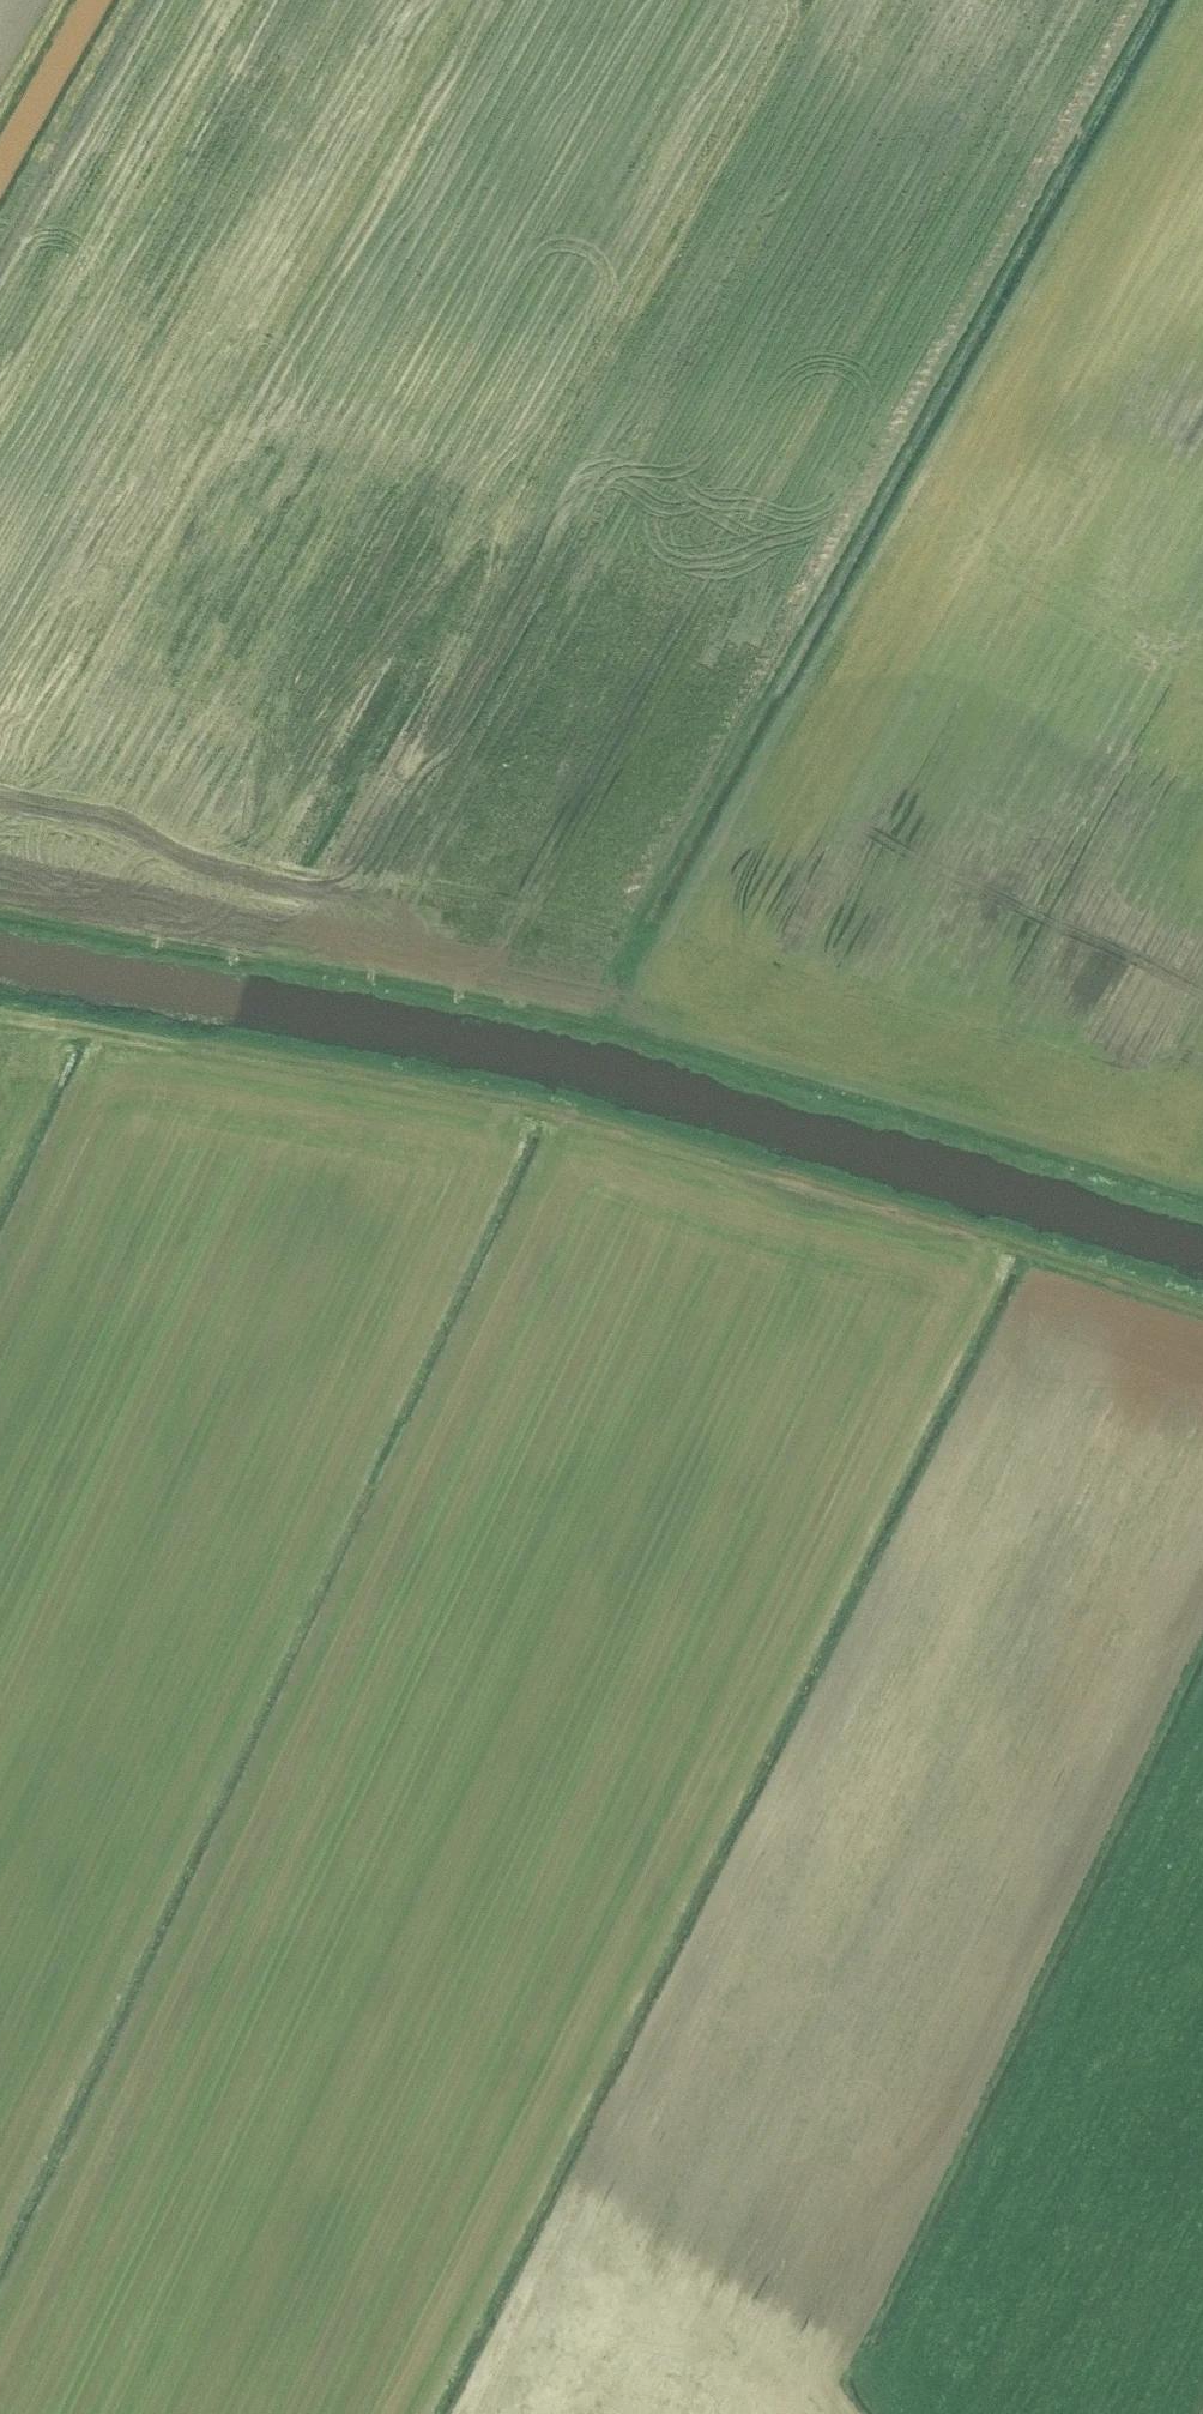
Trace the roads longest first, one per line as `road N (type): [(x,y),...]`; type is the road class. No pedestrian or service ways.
road 1 (track): [(1202,1206),(599,1030),(0,916)]

